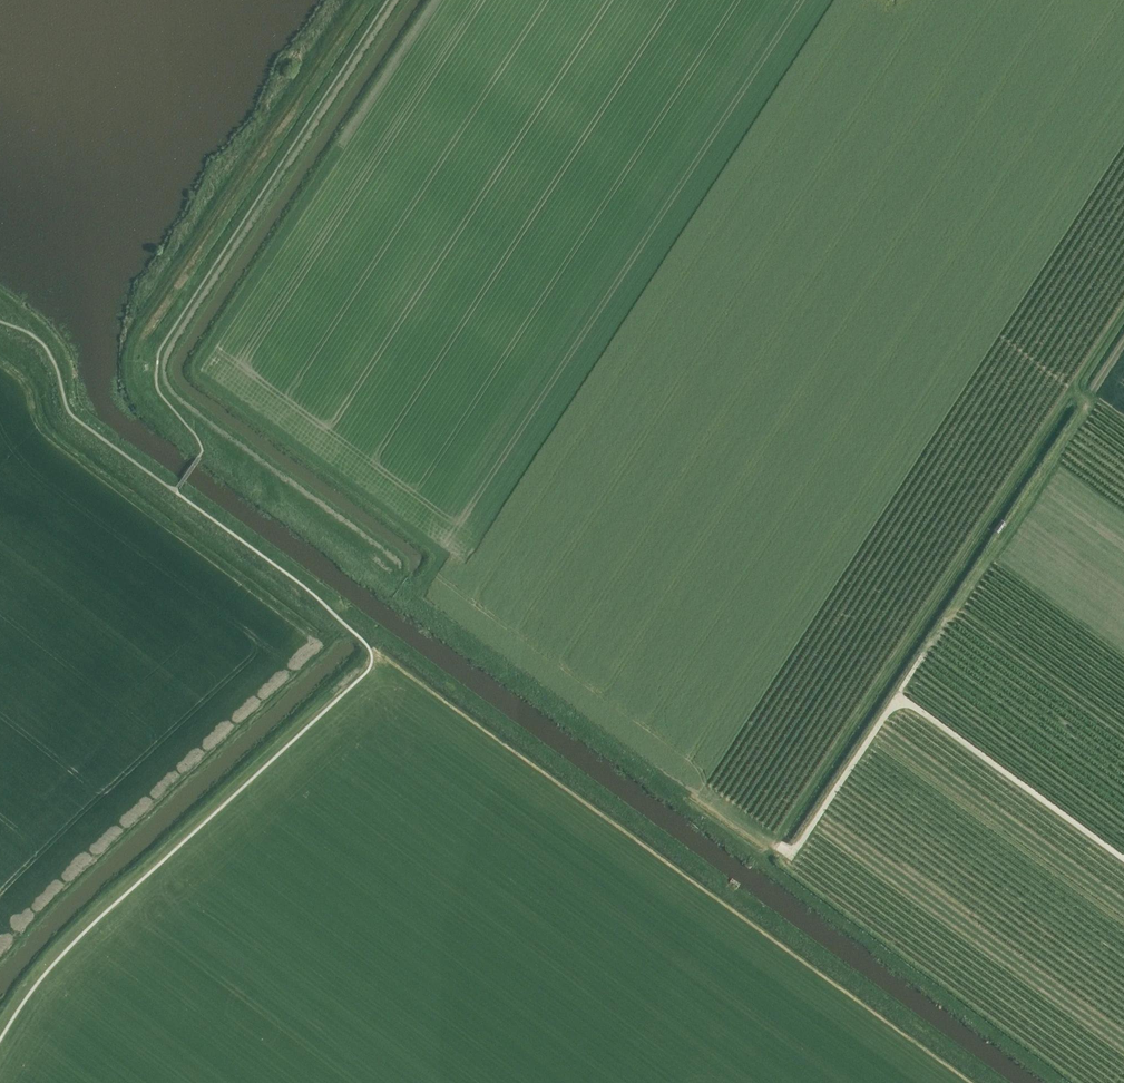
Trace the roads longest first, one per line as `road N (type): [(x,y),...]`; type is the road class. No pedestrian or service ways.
road 1 (track): [(781,847),(793,851),(893,706),(904,703),(1123,859)]

